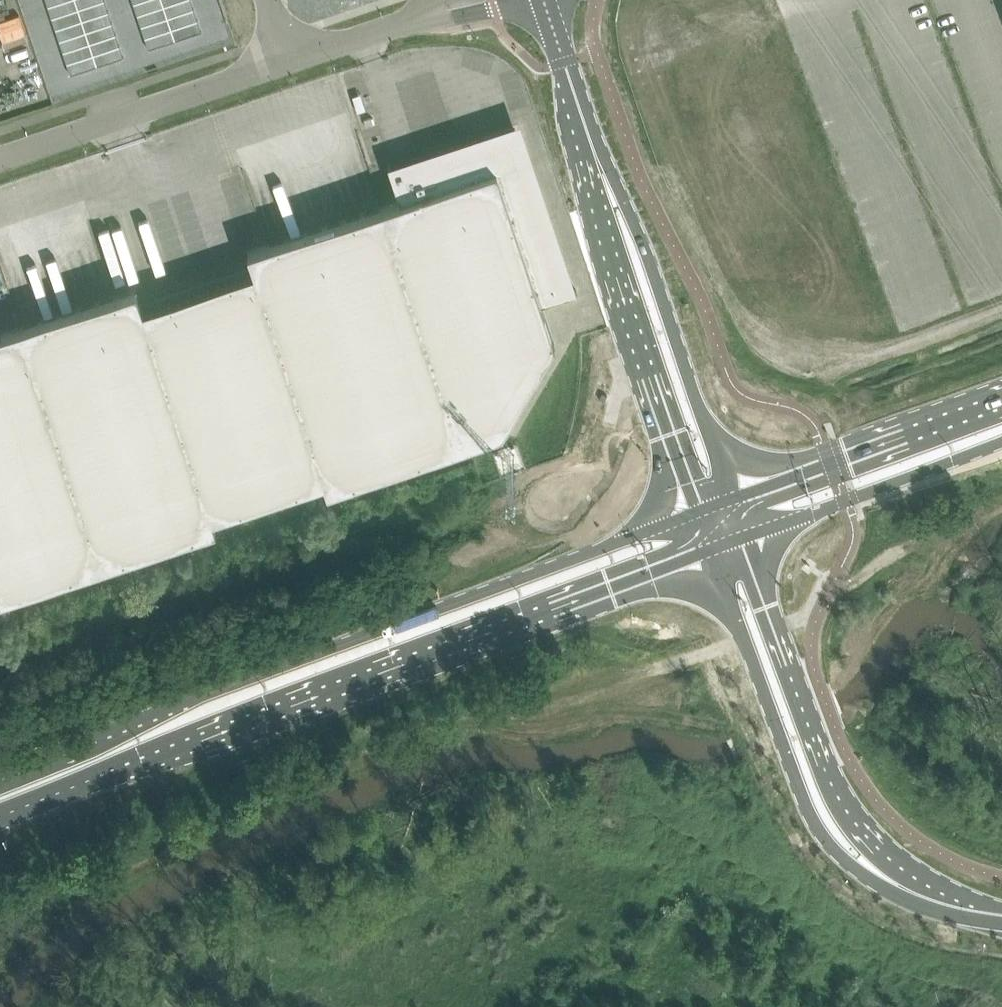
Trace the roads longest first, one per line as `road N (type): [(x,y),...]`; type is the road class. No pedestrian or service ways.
road 1 (primary): [(0,814),(711,549)]
road 2 (primary): [(700,514),(0,773)]
road 3 (tertiary): [(711,549),(809,808),(851,863),(904,888)]
road 4 (tertiary): [(904,888),(884,843),(836,778),(748,537)]
road 5 (secondary): [(598,159),(611,254),(700,514)]
road 6 (secondary): [(734,502),(645,248),(598,159)]
road 7 (unclassified): [(288,62),(0,160)]
road 8 (primary): [(1001,405),(734,502)]
road 9 (primary): [(748,537),(1001,442)]
road 10 (secondary): [(544,0),(598,159)]
road 11 (unclassified): [(410,21),(288,62)]

